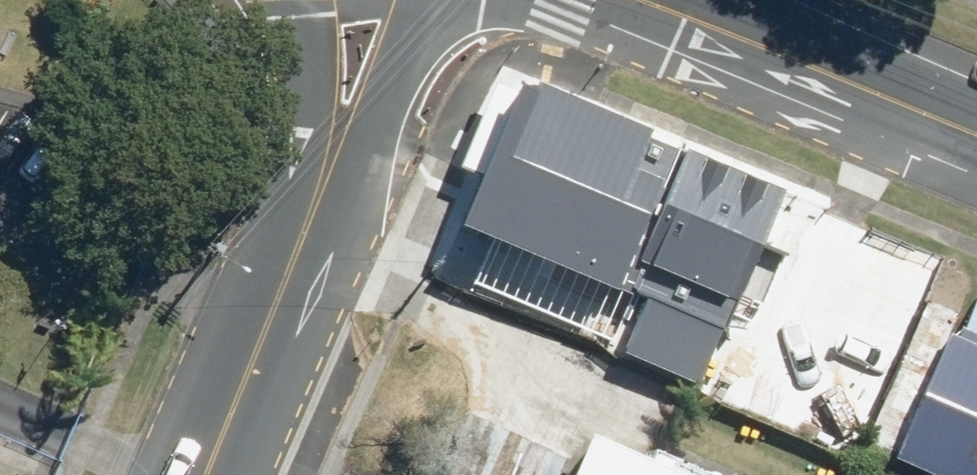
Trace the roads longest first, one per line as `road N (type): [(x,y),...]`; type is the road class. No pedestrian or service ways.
road 1 (secondary): [(691,19),(976,136)]
road 2 (tertiary): [(309,222),(208,474)]
road 3 (tertiary): [(396,0),(403,38),(367,155),(309,222)]
road 4 (tertiary): [(309,222),(310,67),(302,0)]
road 5 (secondary): [(691,19),(565,0)]

